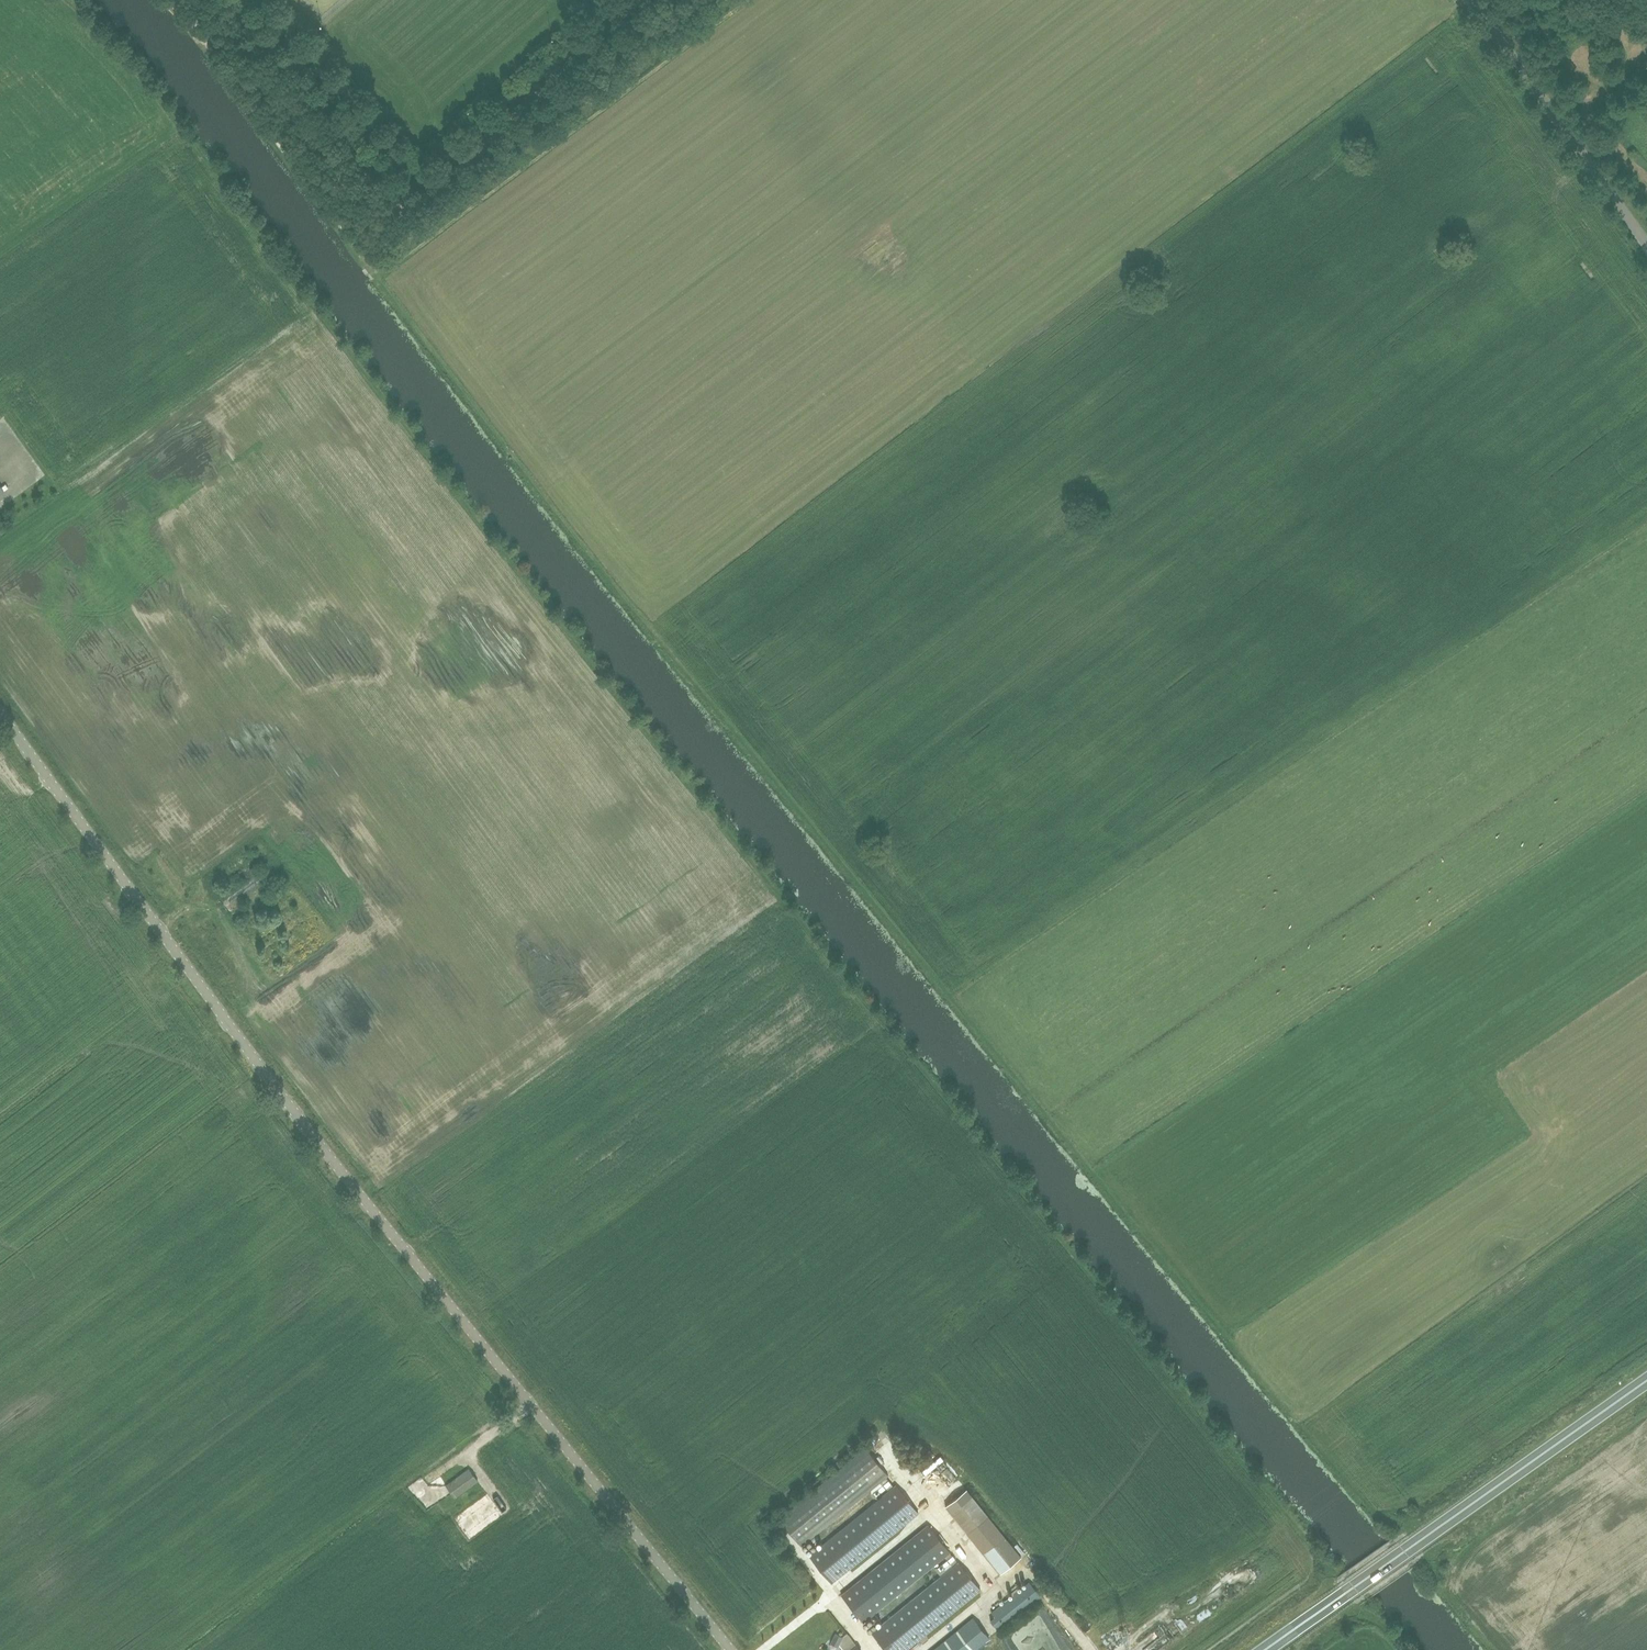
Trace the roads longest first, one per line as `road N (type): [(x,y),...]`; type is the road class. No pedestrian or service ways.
road 1 (unclassified): [(733,1649),(338,1171),(0,715)]
road 2 (trunk): [(1265,1649),(1646,1380)]
road 3 (unclassified): [(1646,242),(1473,0)]

